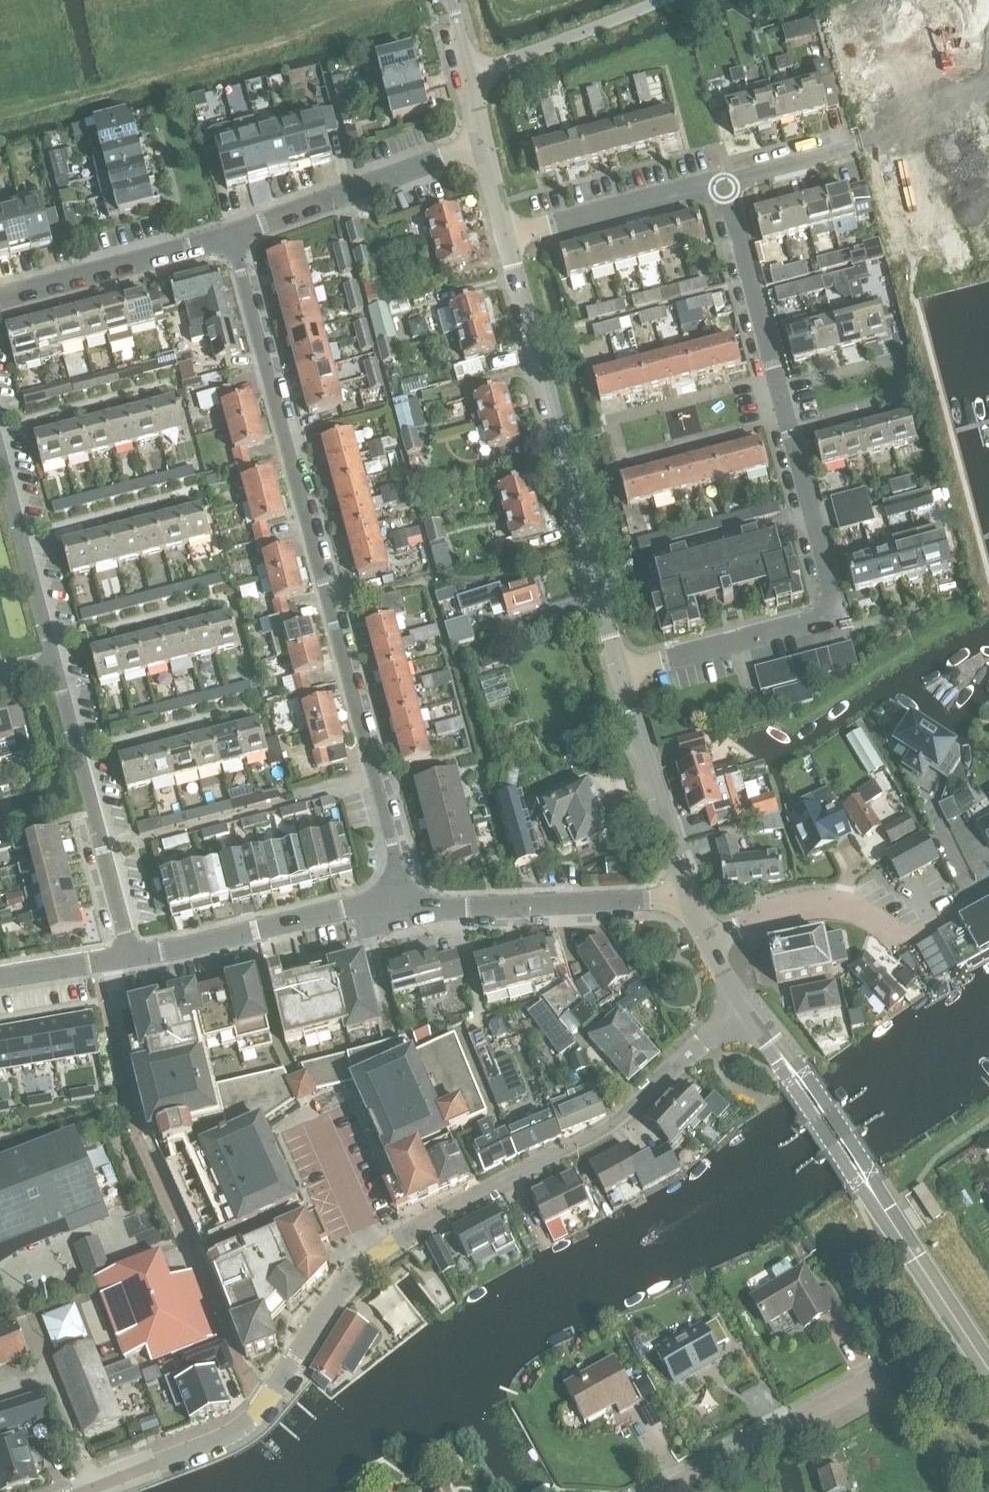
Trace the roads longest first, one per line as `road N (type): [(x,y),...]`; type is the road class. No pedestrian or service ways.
road 1 (residential): [(410,909),(234,236)]
road 2 (residential): [(626,674),(828,620),(838,605),(726,180)]
road 3 (tertiary): [(506,241),(626,674)]
road 4 (tertiary): [(745,1010),(613,1126),(380,1255)]
road 5 (tertiary): [(988,1367),(745,1010)]
road 6 (track): [(383,0),(335,28),(0,115)]
road 7 (tertiary): [(380,1255),(252,1420),(212,1445),(82,1491)]
road 8 (unclassified): [(713,950),(793,904),(838,900),(910,934),(988,886)]
road 9 (residential): [(56,669),(132,957)]
road 10 (residential): [(696,895),(410,909)]
road 11 (residential): [(410,909),(369,906),(132,957)]
road 12 (unclassified): [(234,236),(483,144)]
road 13 (unclassified): [(882,1376),(663,1491)]
road 14 (unclassified): [(0,300),(234,236)]
road 15 (tertiary): [(626,674),(696,895)]
road 16 (residential): [(506,241),(726,180)]
road 17 (unclassified): [(0,454),(56,669)]
road 18 (unclassified): [(468,77),(661,0)]
road 19 (residential): [(314,1117),(380,1255)]
road 20 (residential): [(132,957),(0,980)]
road 21 (residential): [(726,180),(855,145)]

